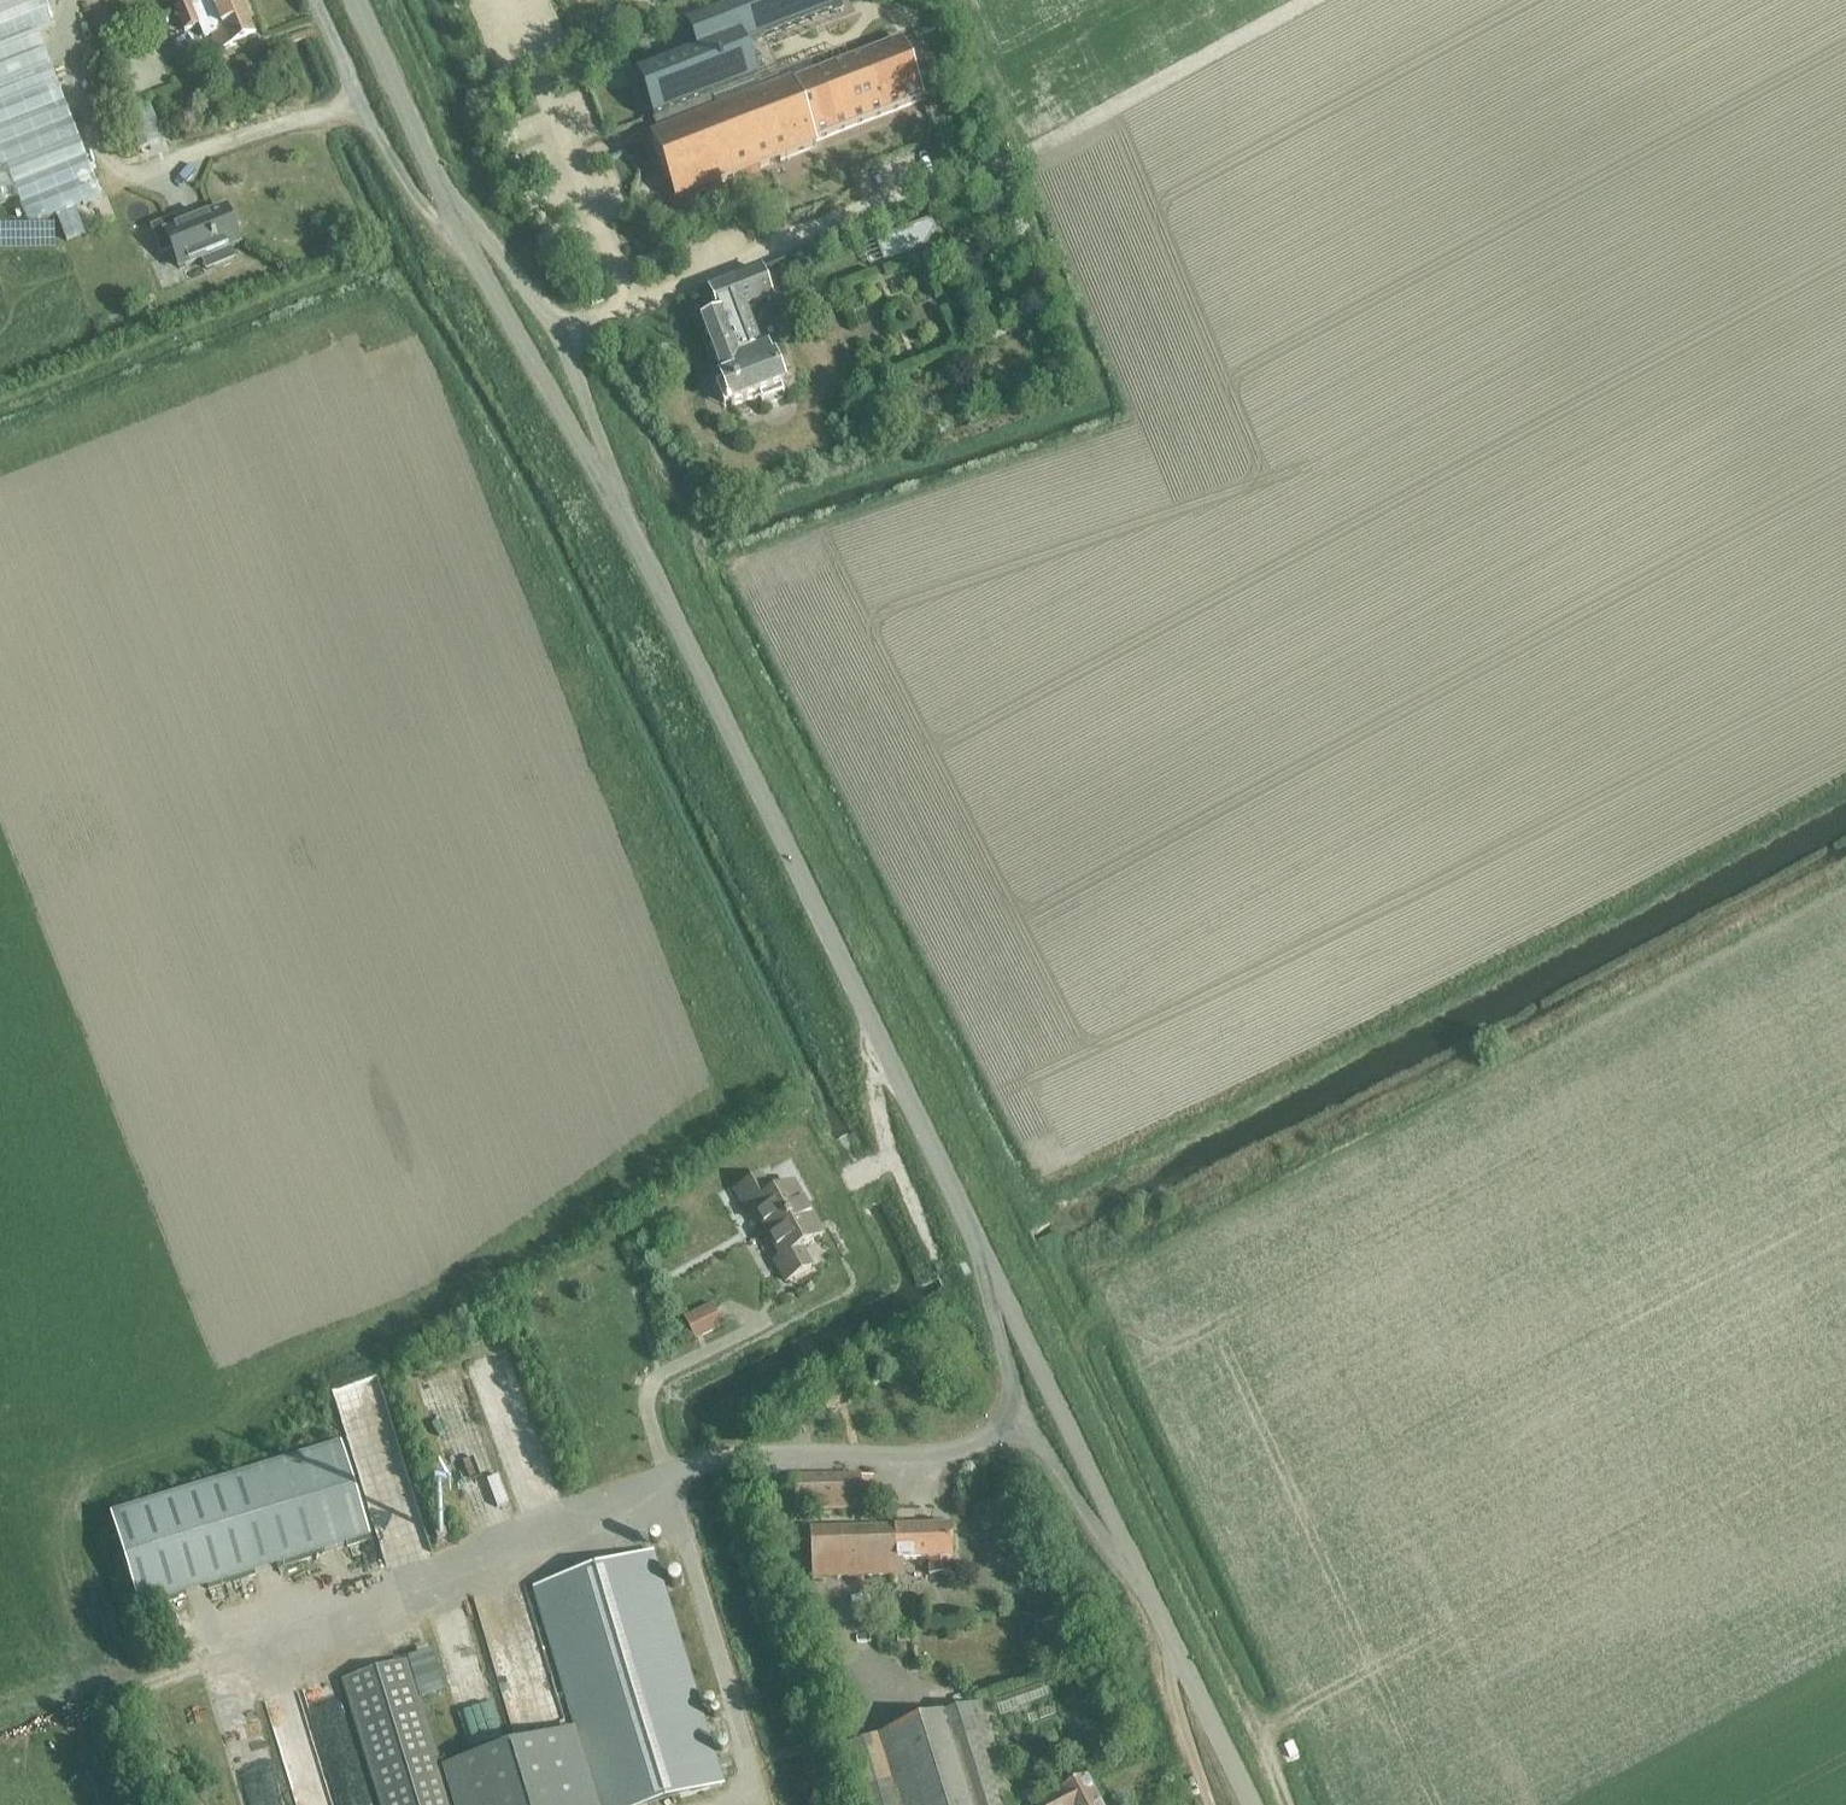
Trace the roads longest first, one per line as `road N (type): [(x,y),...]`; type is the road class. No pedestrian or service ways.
road 1 (unclassified): [(1256,1804),(691,652),(450,214),(356,0)]

